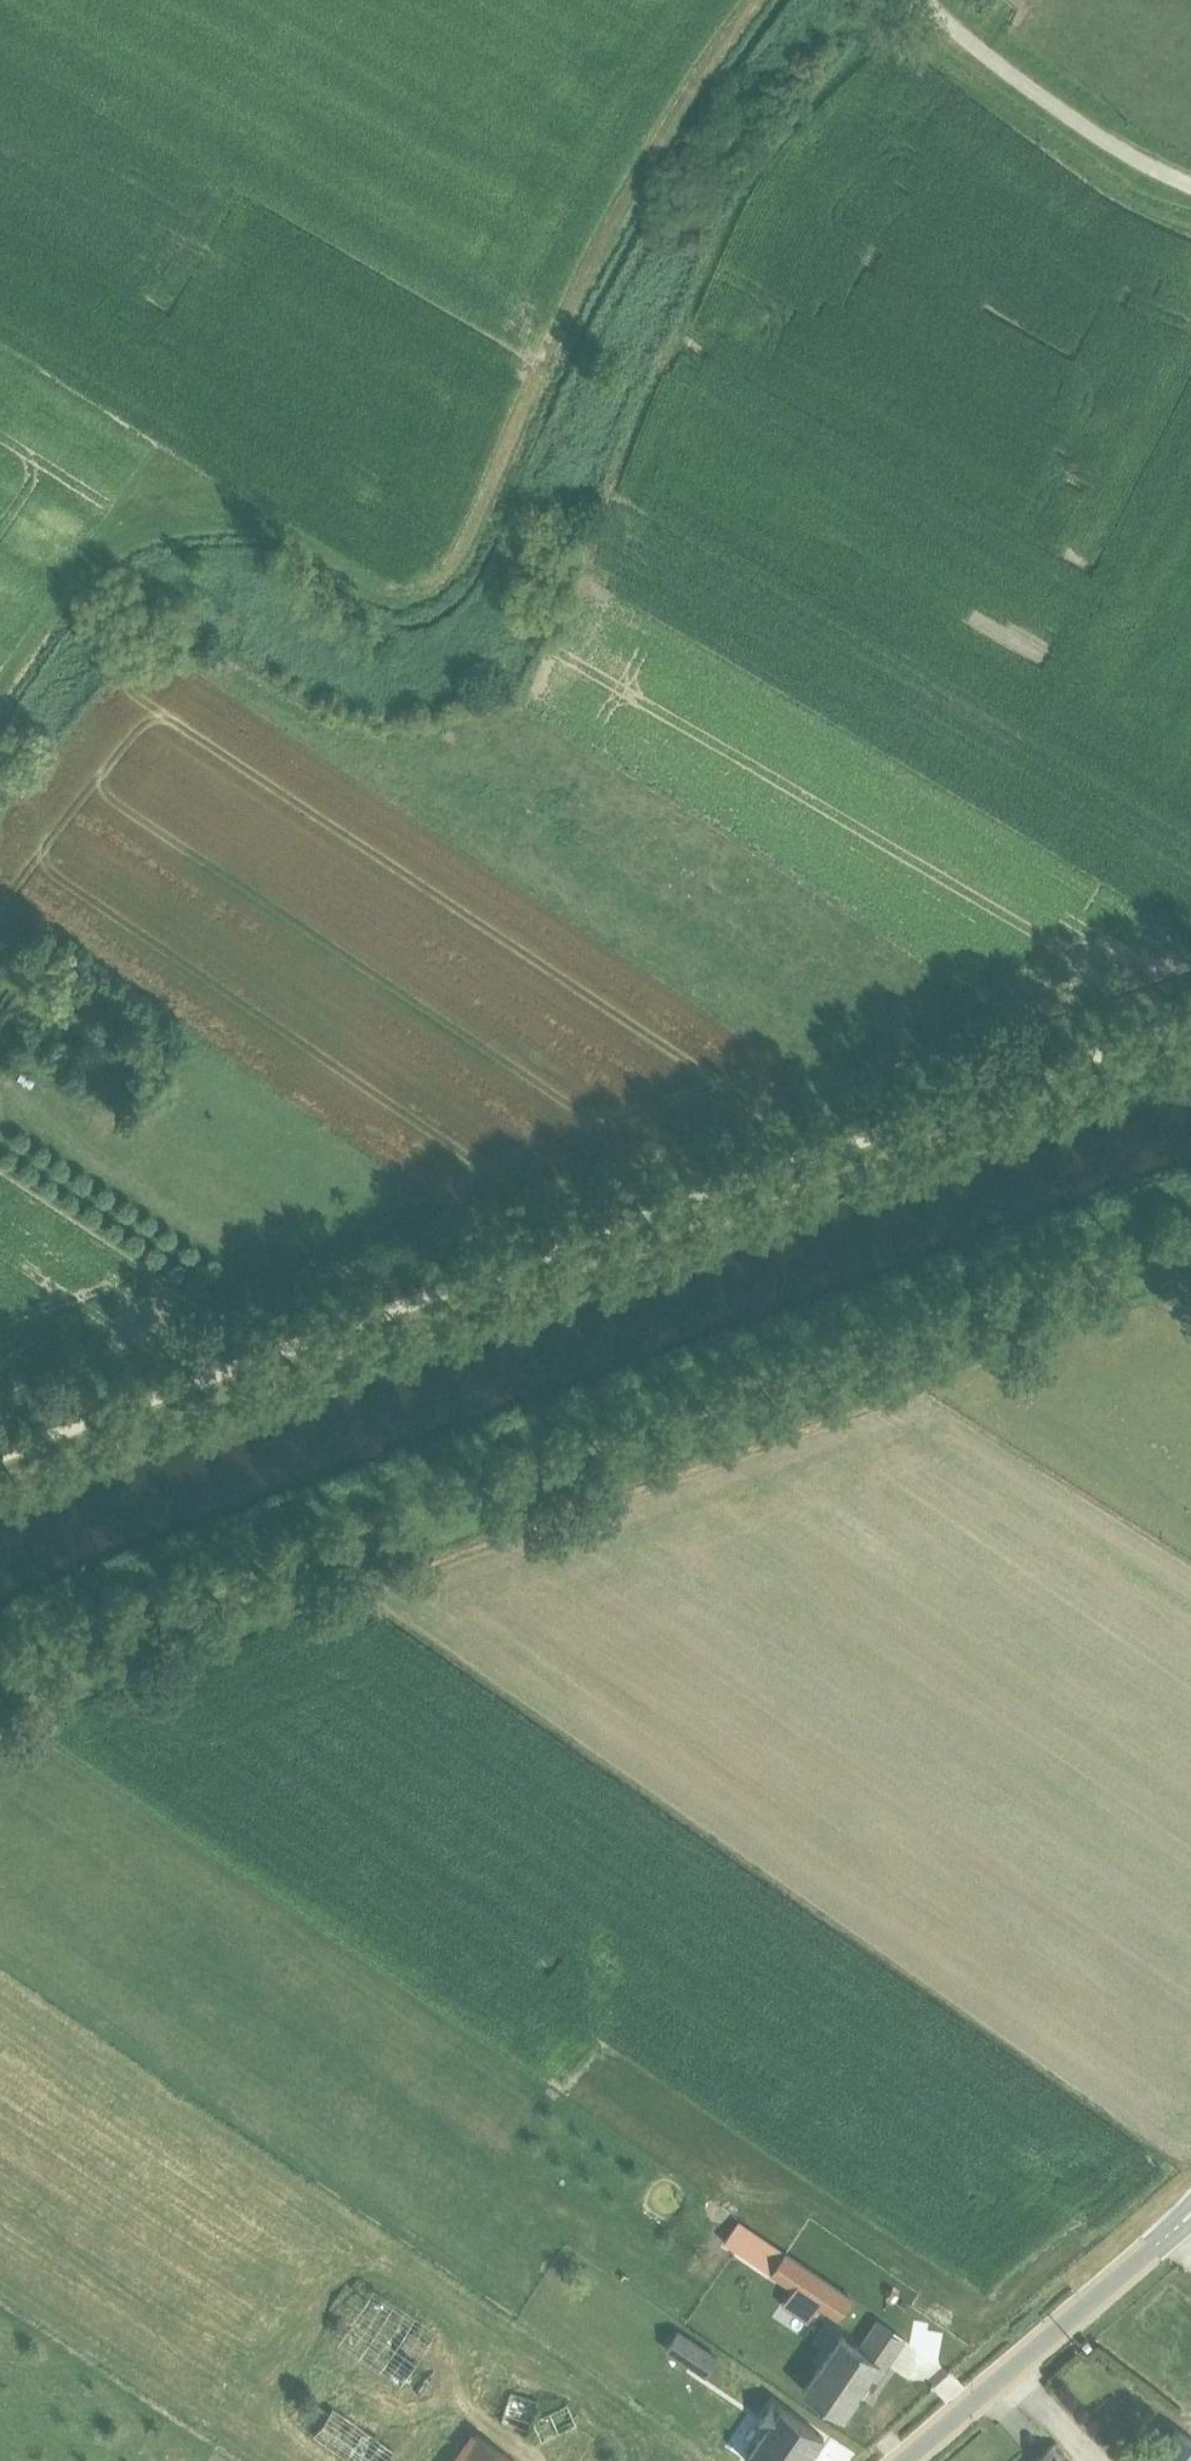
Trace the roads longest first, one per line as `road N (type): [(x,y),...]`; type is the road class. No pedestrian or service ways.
road 1 (unclassified): [(0,1462),(1190,1024)]
road 2 (secondary): [(1190,2218),(904,2460)]
road 3 (unclassified): [(935,0),(1113,140),(1190,175)]

